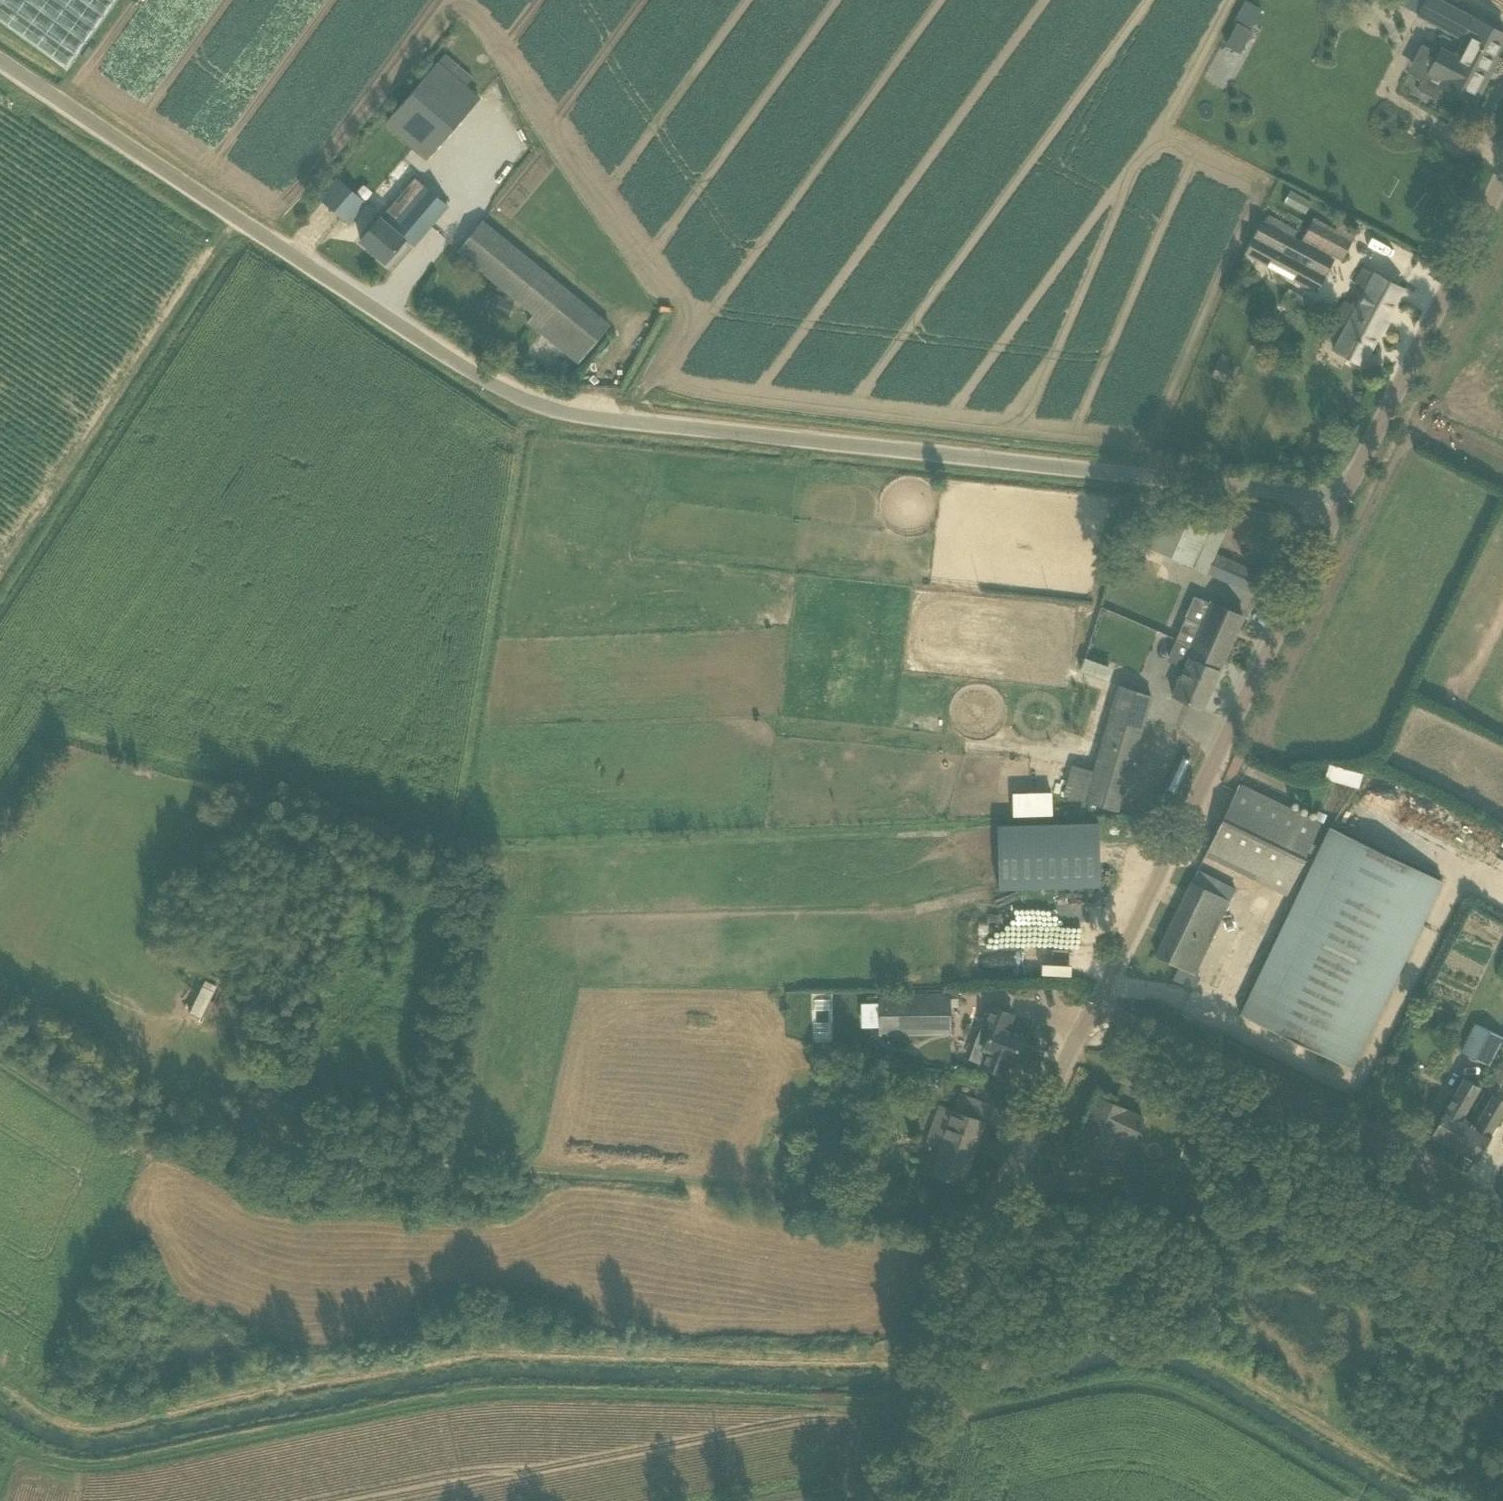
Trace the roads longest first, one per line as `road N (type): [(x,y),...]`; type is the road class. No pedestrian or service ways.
road 1 (unclassified): [(1345,498),(540,403),(485,380),(0,57)]
road 2 (track): [(988,1217),(186,1140),(120,1113),(0,1027)]
road 3 (unclassified): [(1094,1006),(1345,498)]
road 4 (unclassified): [(892,1500),(988,1217),(1094,1006)]
road 5 (track): [(0,605),(241,217)]
road 6 (unclassified): [(1502,1208),(1094,1006)]
road 7 (unclassified): [(1345,498),(1502,179)]

